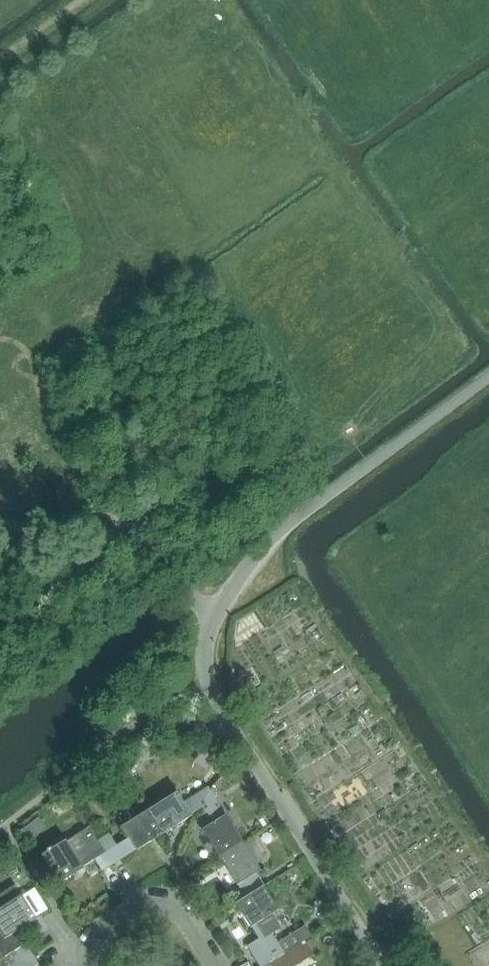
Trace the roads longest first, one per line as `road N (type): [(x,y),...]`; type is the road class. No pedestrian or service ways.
road 1 (residential): [(385,965),(225,721),(212,684),(215,622)]
road 2 (unclassified): [(215,622),(267,545),(488,380)]
road 3 (residential): [(192,930),(165,908),(132,912),(102,934),(92,965)]

